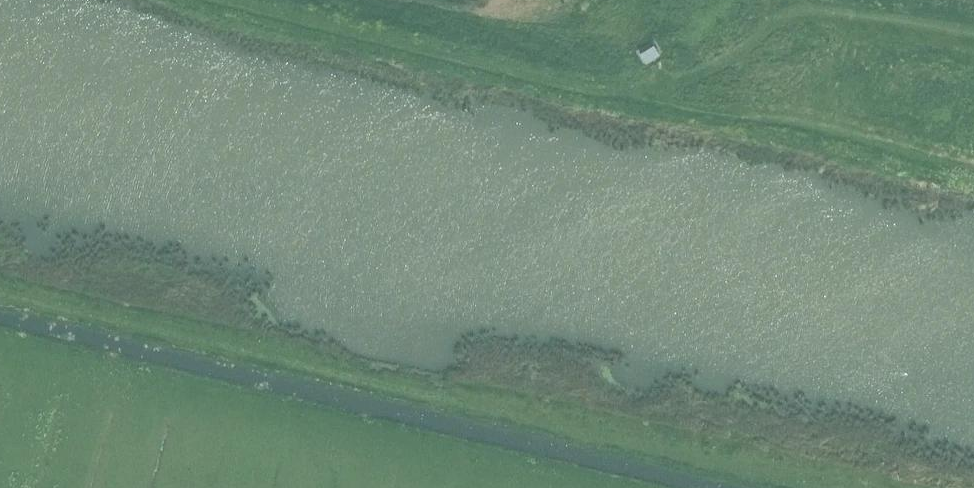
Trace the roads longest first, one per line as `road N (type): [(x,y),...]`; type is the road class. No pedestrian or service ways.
road 1 (track): [(817,487),(0,293)]
road 2 (track): [(259,0),(622,89),(690,79),(805,9),(973,51)]

